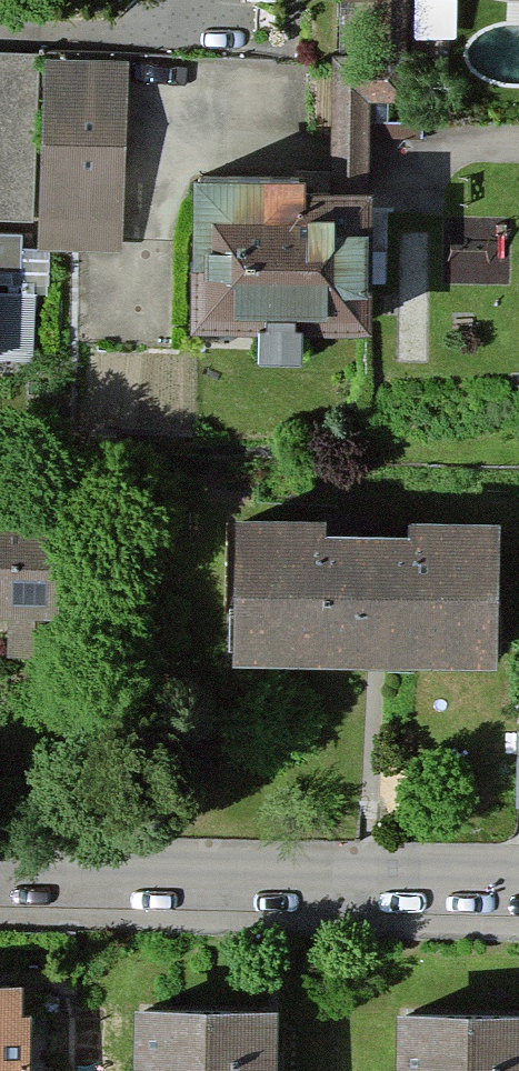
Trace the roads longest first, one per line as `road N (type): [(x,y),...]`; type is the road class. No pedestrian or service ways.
road 1 (residential): [(518,872),(0,856)]

